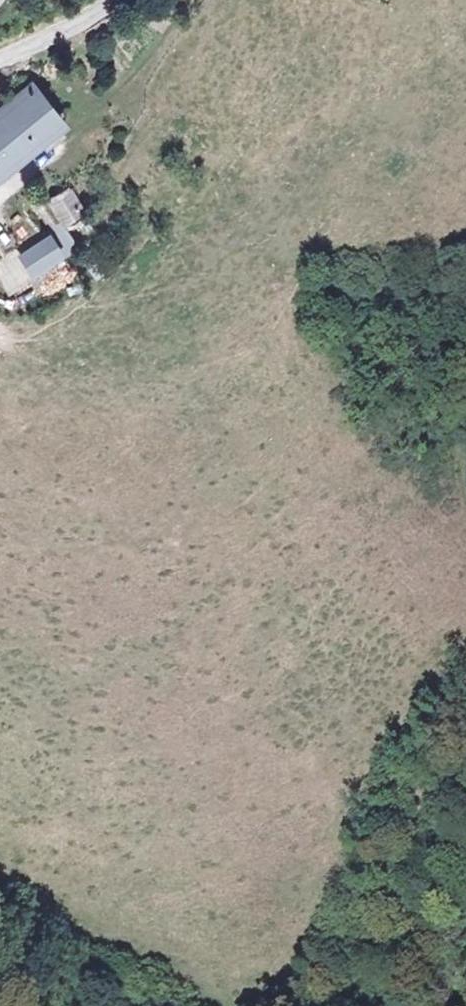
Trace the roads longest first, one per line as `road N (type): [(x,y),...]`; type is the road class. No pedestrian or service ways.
road 1 (unclassified): [(0,61),(118,0)]

